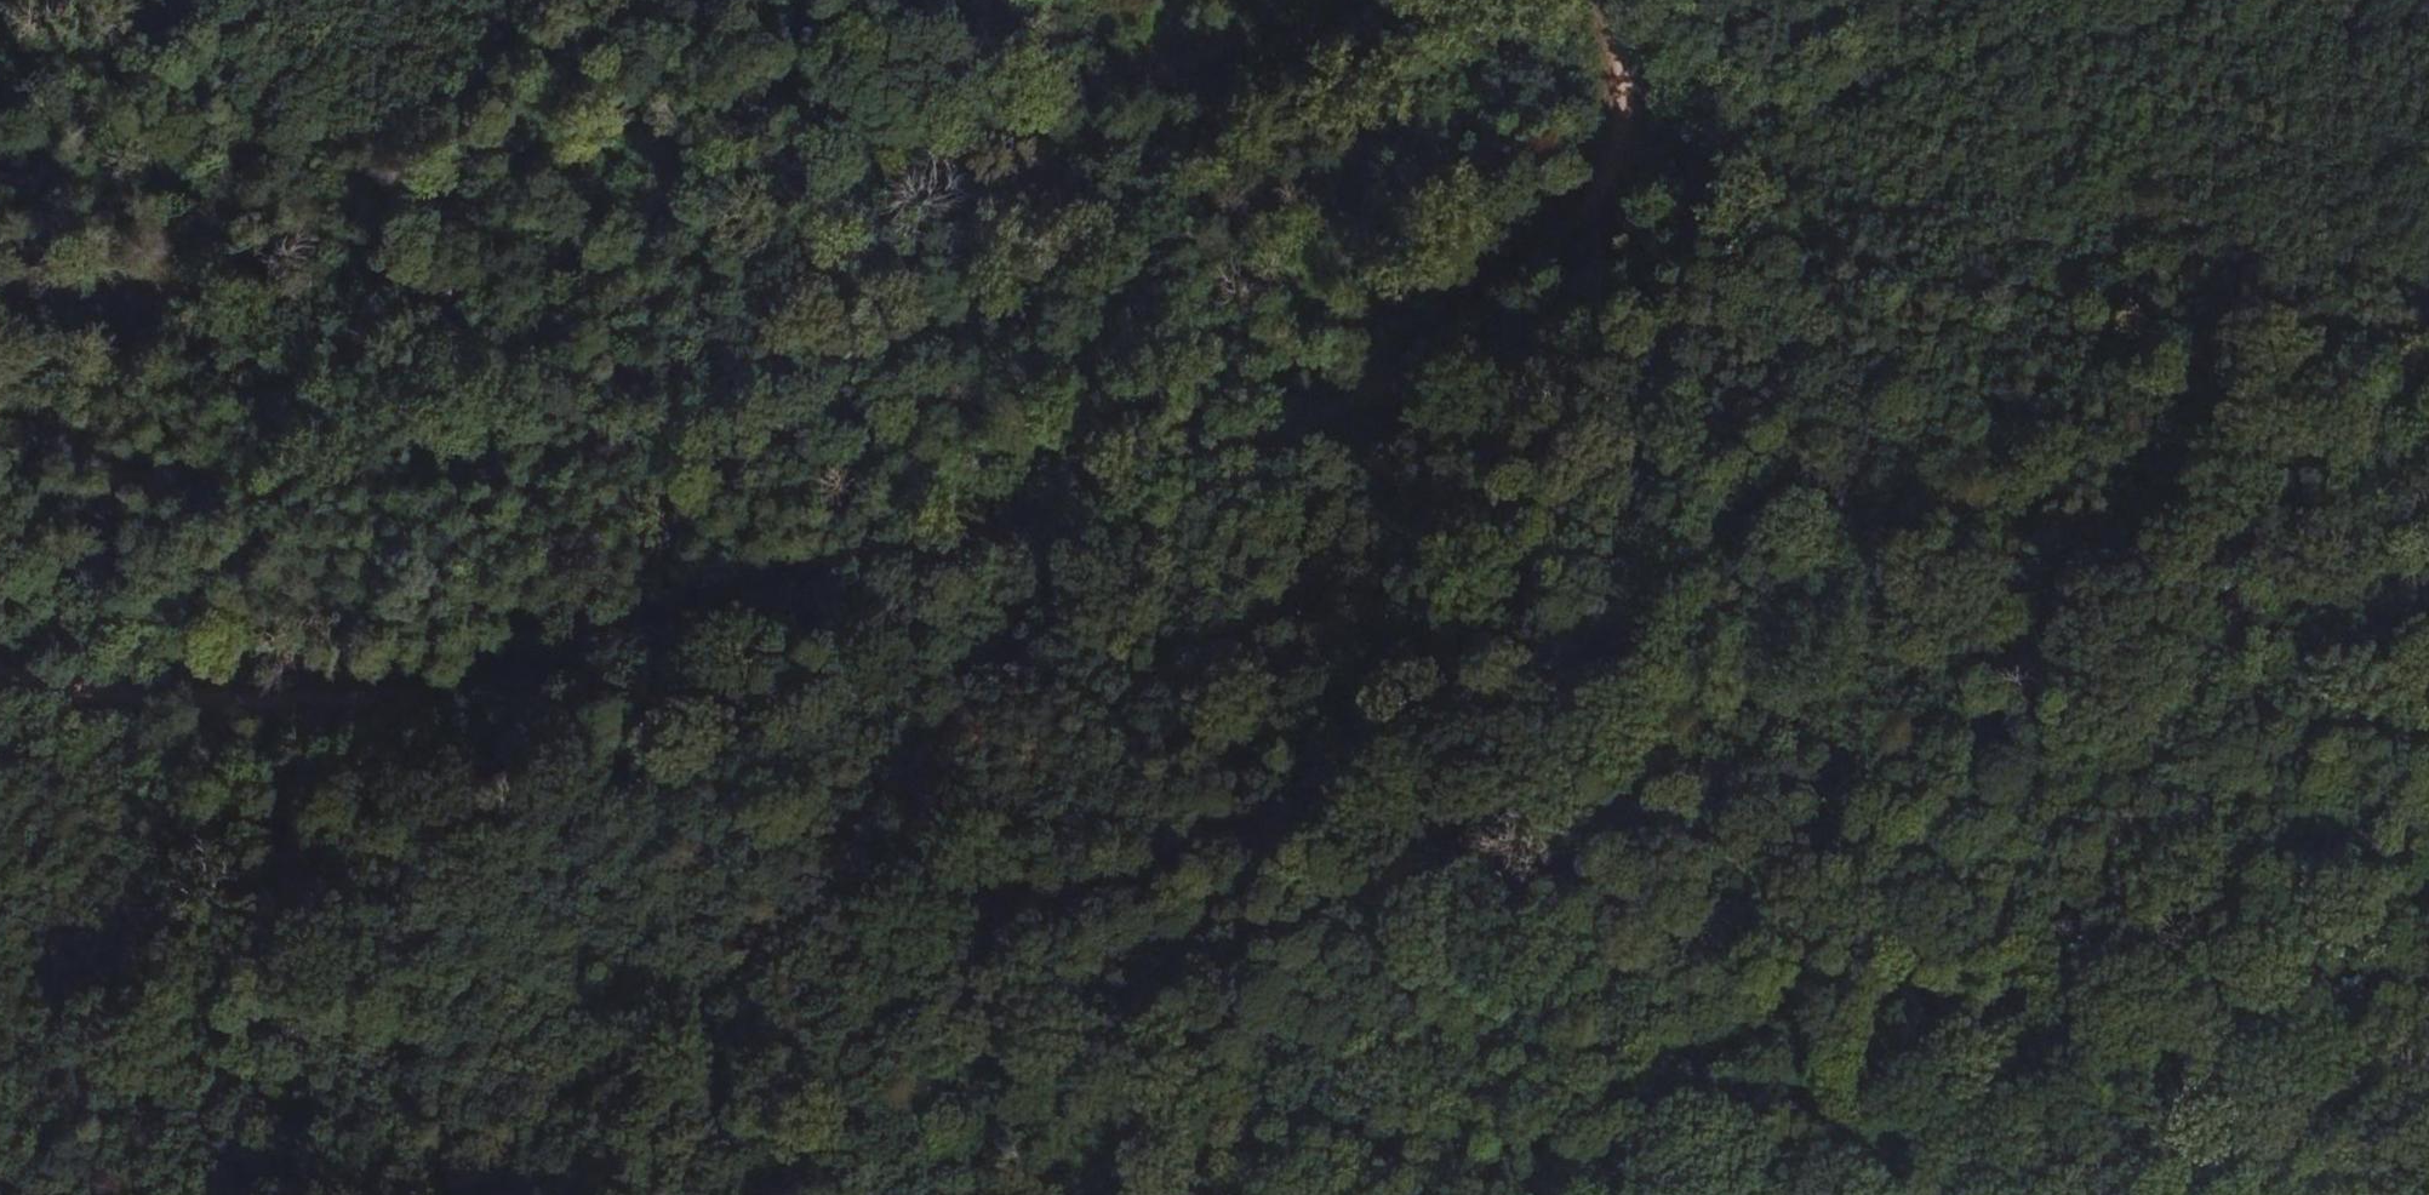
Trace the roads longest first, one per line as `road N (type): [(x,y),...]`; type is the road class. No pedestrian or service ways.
road 1 (track): [(1609,0),(1618,113),(1602,171),(1583,200),(1501,286),(1419,353),(1322,410),(985,533),(707,603),(493,677),(370,692),(181,694),(0,666)]

